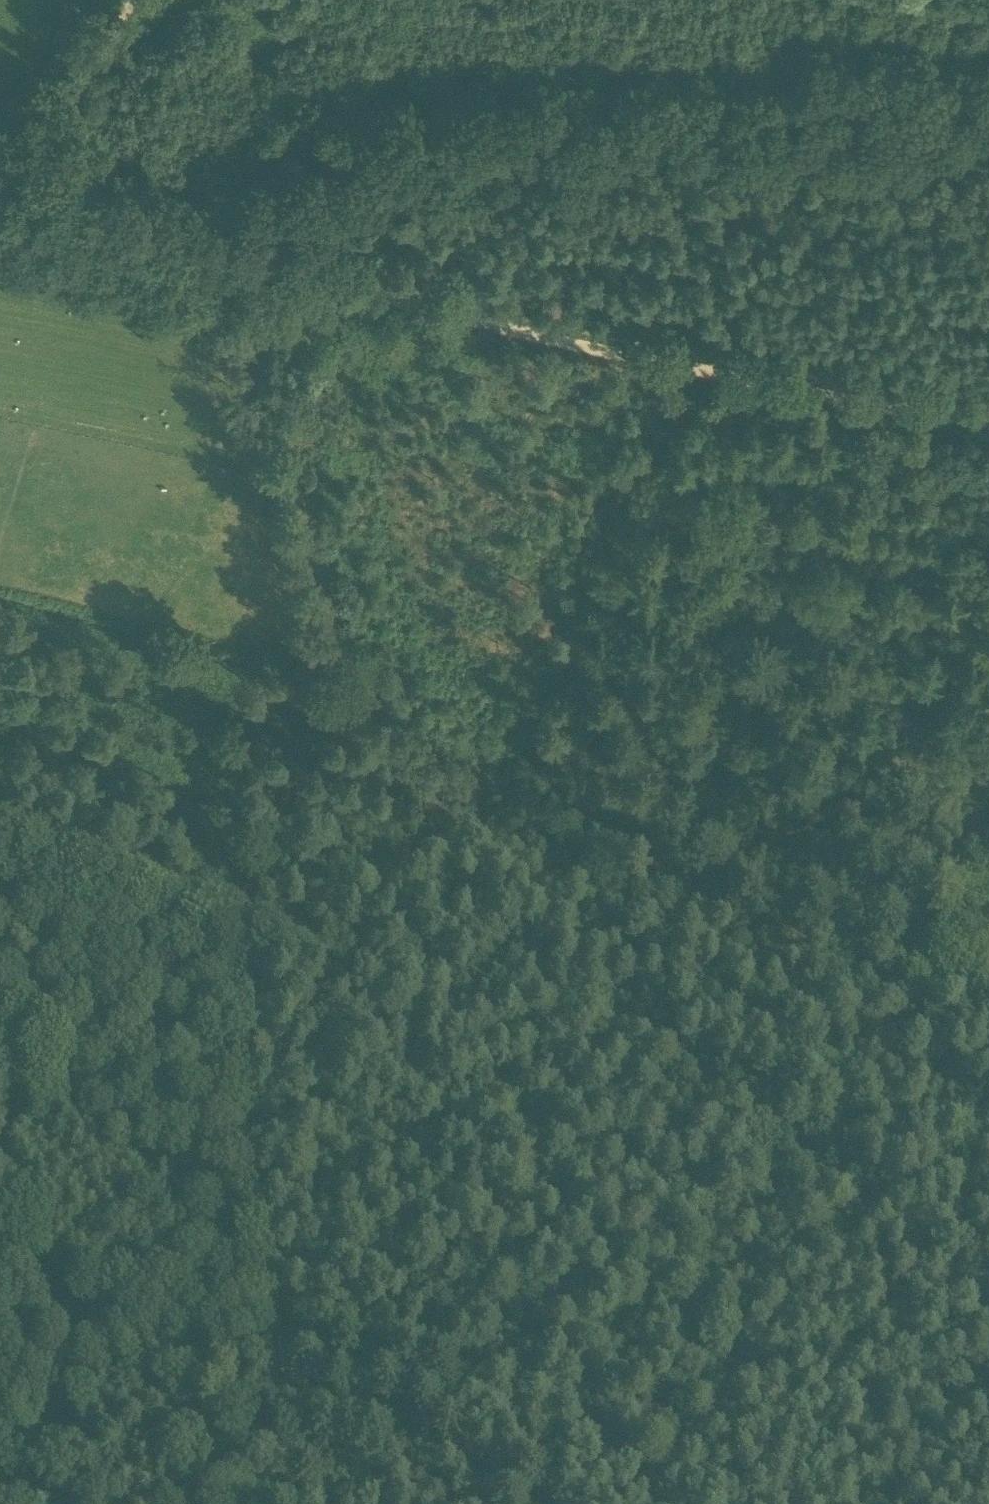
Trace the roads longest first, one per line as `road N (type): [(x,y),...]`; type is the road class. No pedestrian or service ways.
road 1 (track): [(988,417),(826,397),(699,370),(0,206)]
road 2 (track): [(266,929),(0,839)]

